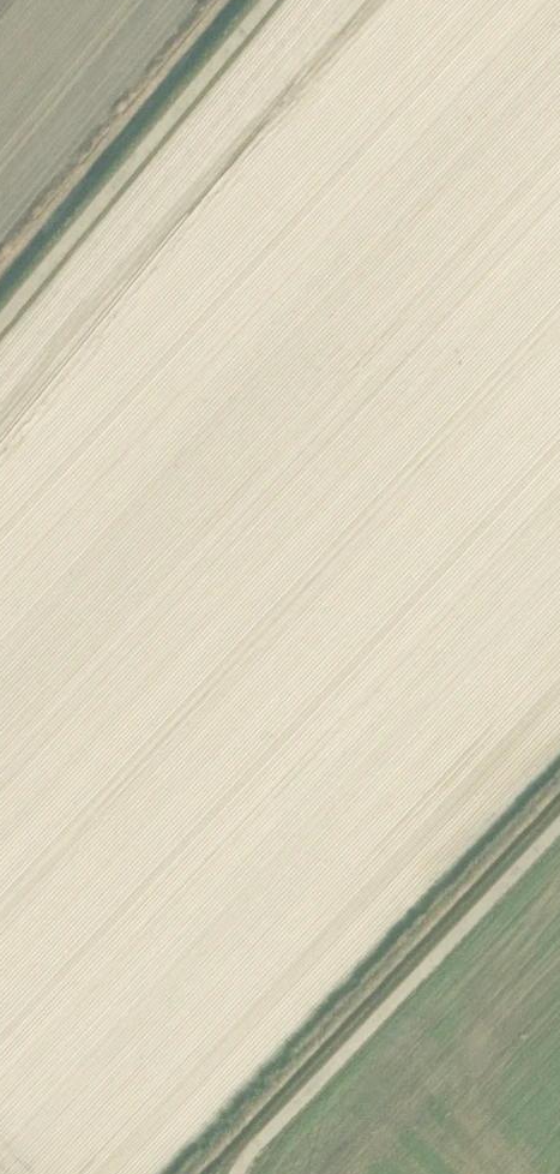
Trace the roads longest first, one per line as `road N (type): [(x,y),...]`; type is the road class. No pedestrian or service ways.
road 1 (track): [(236,1173),(559,827)]
road 2 (track): [(0,326),(271,0)]

